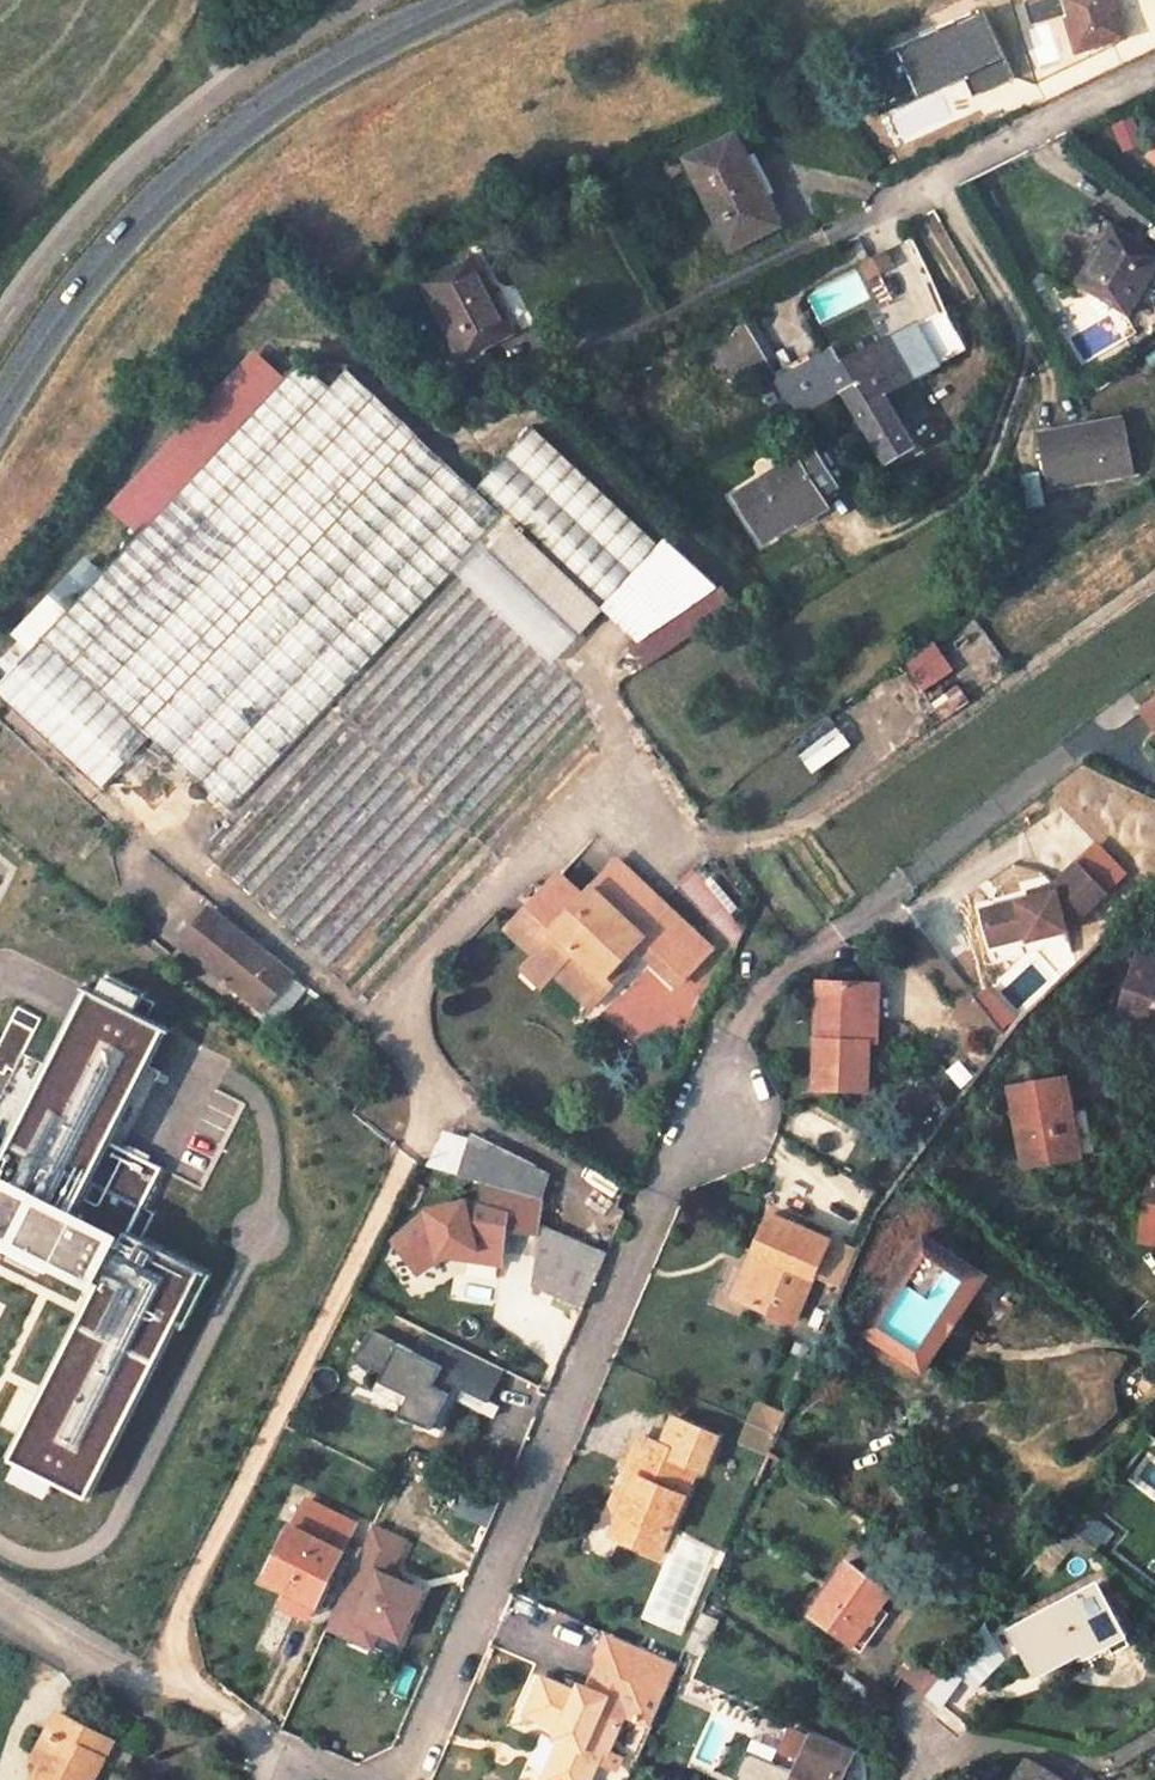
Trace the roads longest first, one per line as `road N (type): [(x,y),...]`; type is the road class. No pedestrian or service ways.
road 1 (residential): [(398,1779),(718,1069),(770,972),(828,941)]
road 2 (tertiary): [(0,411),(75,294),(218,151),(313,81),(470,0)]
road 3 (residential): [(170,1683),(170,1630),(403,1168)]
road 4 (residential): [(1099,1763),(937,1734),(917,1779)]
road 5 (residential): [(170,1683),(131,1681),(0,1610)]
road 6 (residential): [(281,1756),(225,1711),(170,1683)]

